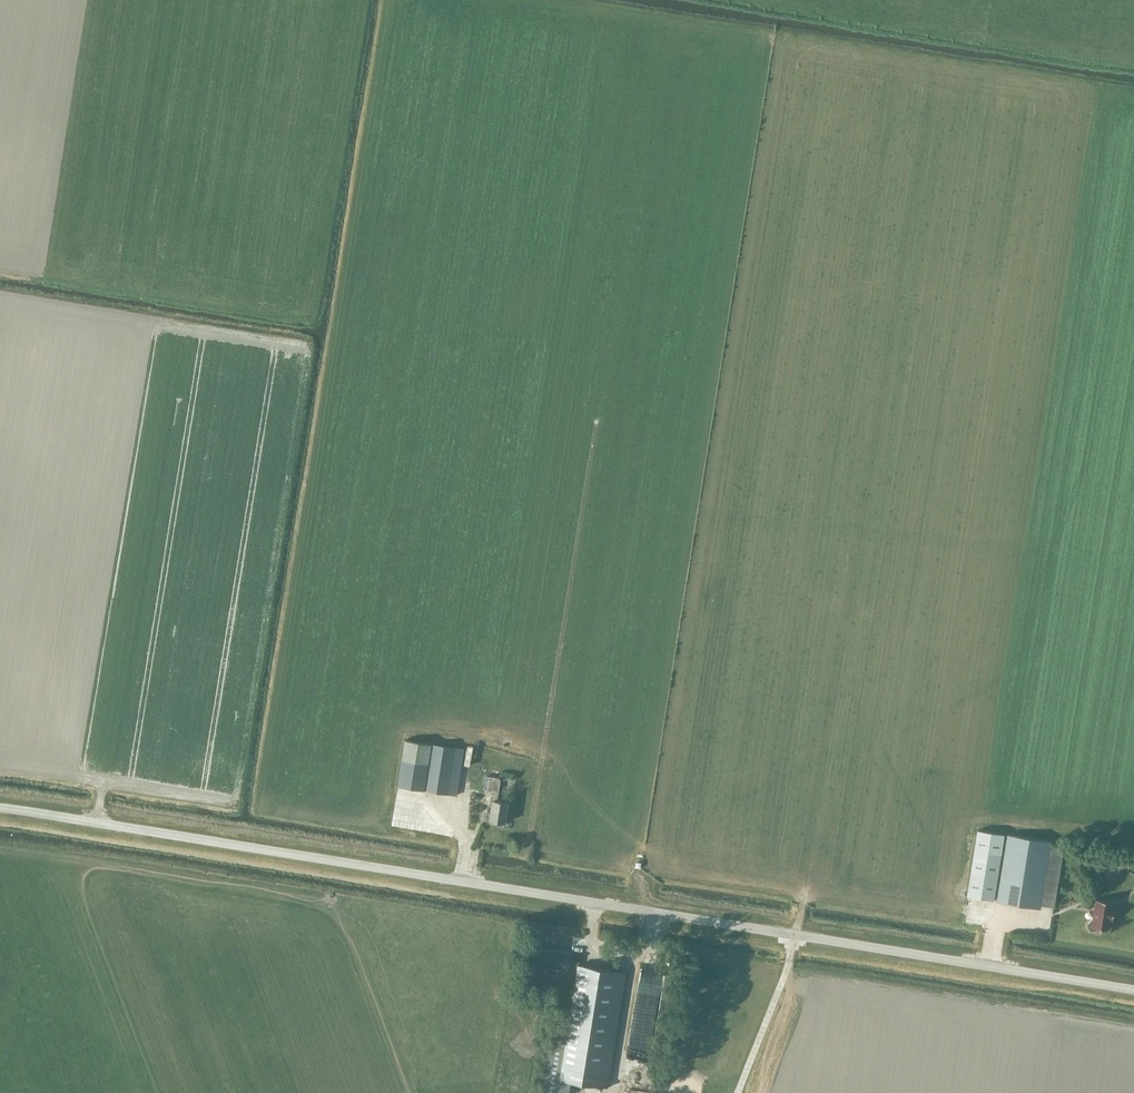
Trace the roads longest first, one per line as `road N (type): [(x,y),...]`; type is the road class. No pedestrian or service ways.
road 1 (unclassified): [(0,809),(1133,996)]

